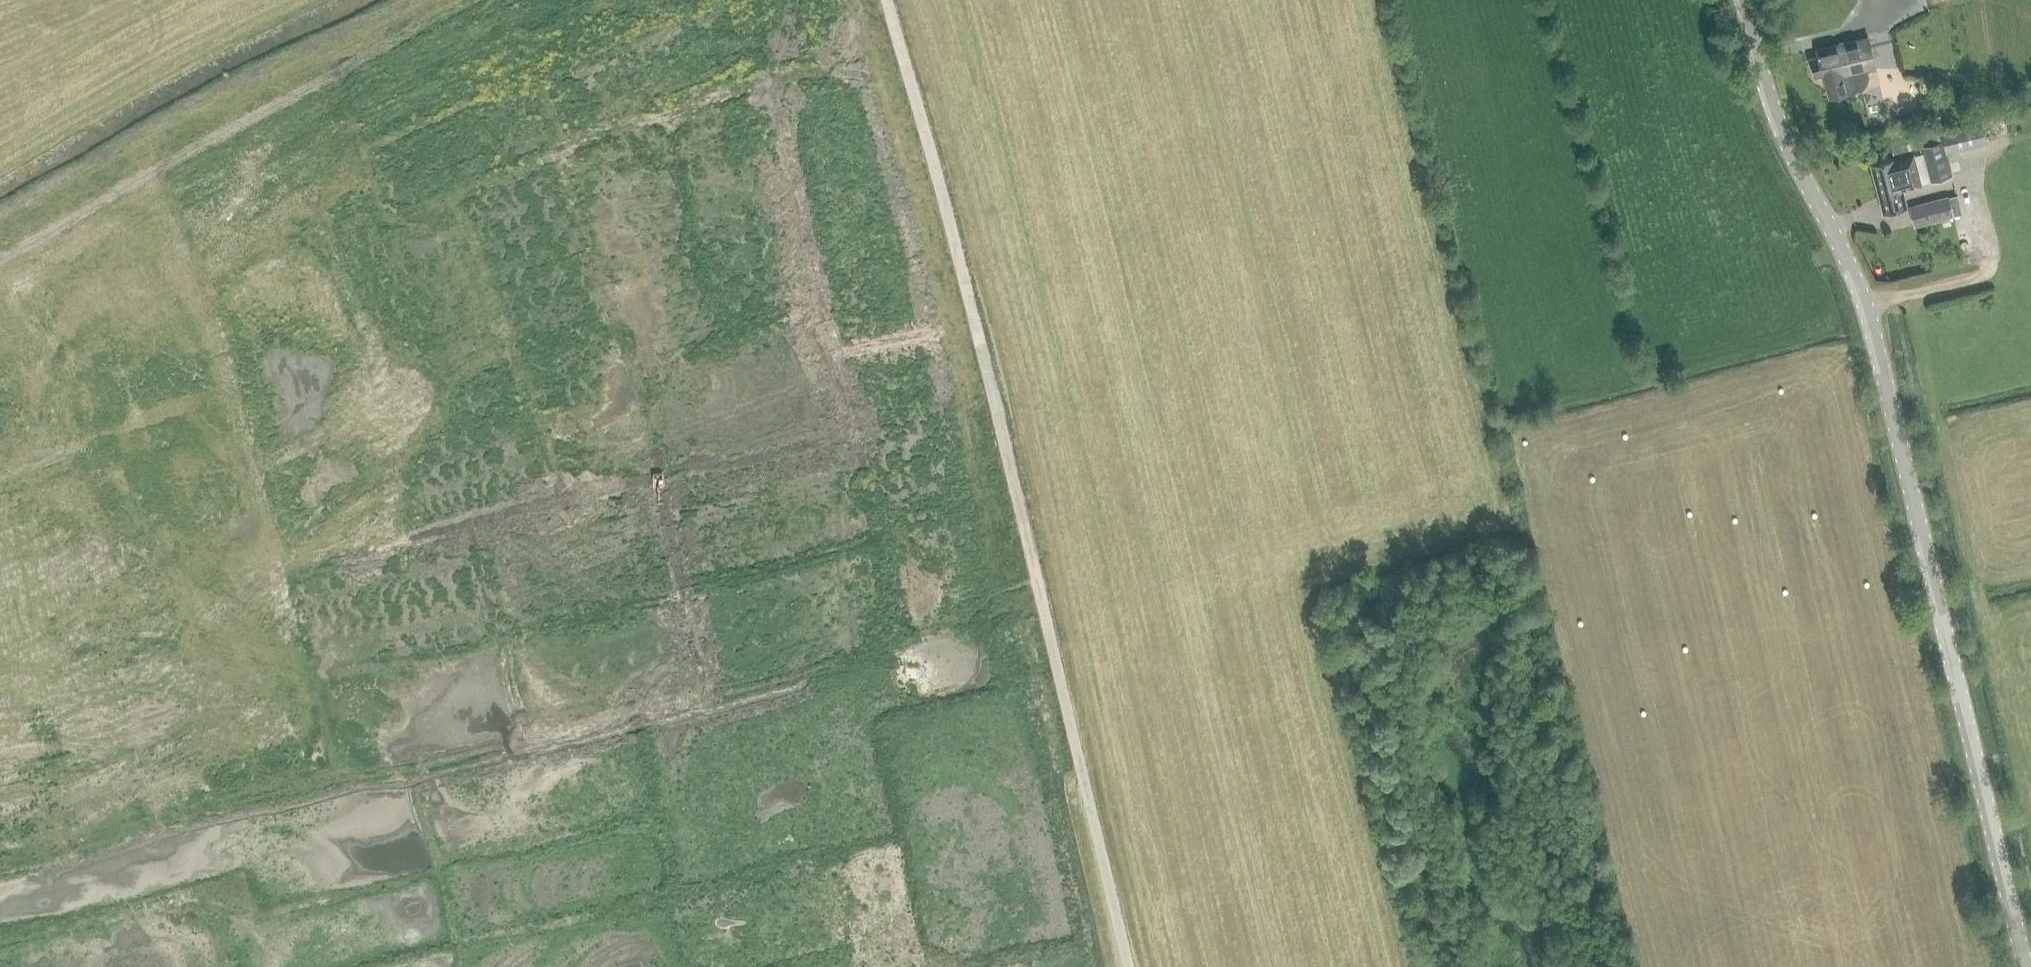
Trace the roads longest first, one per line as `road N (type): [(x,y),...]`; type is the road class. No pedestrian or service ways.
road 1 (unclassified): [(2029,966),(1870,310),(1762,78),(1743,0)]

